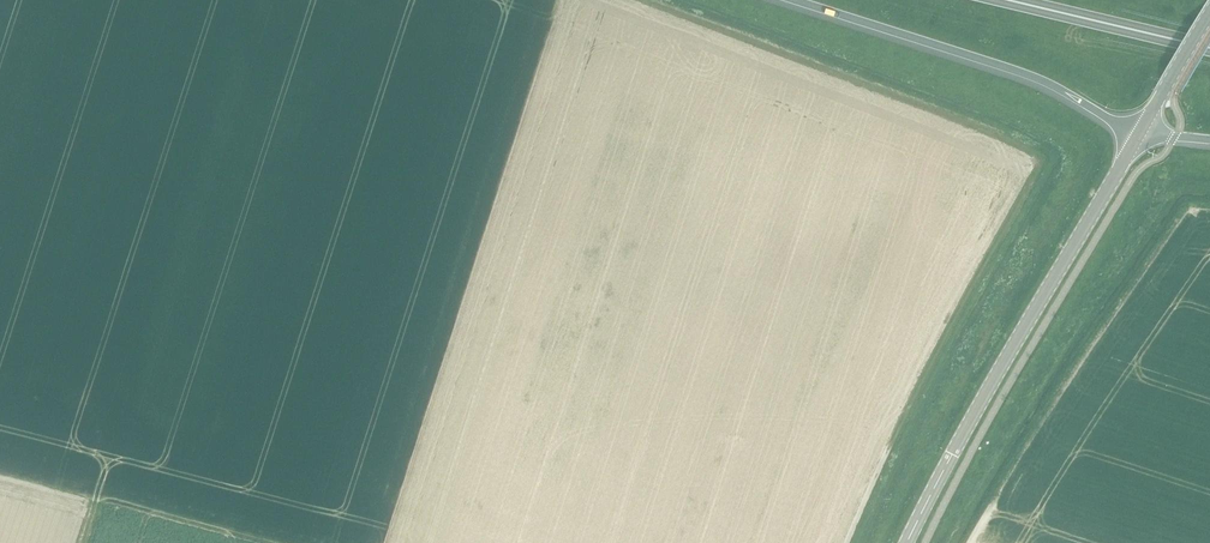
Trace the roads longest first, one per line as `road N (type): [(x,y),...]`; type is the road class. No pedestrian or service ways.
road 1 (tertiary): [(906,542),(1141,132)]
road 2 (trunk): [(793,0),(1031,77),(1141,132)]
road 3 (trunk): [(1209,48),(1009,0)]
road 4 (tertiary): [(1141,132),(1209,15)]

